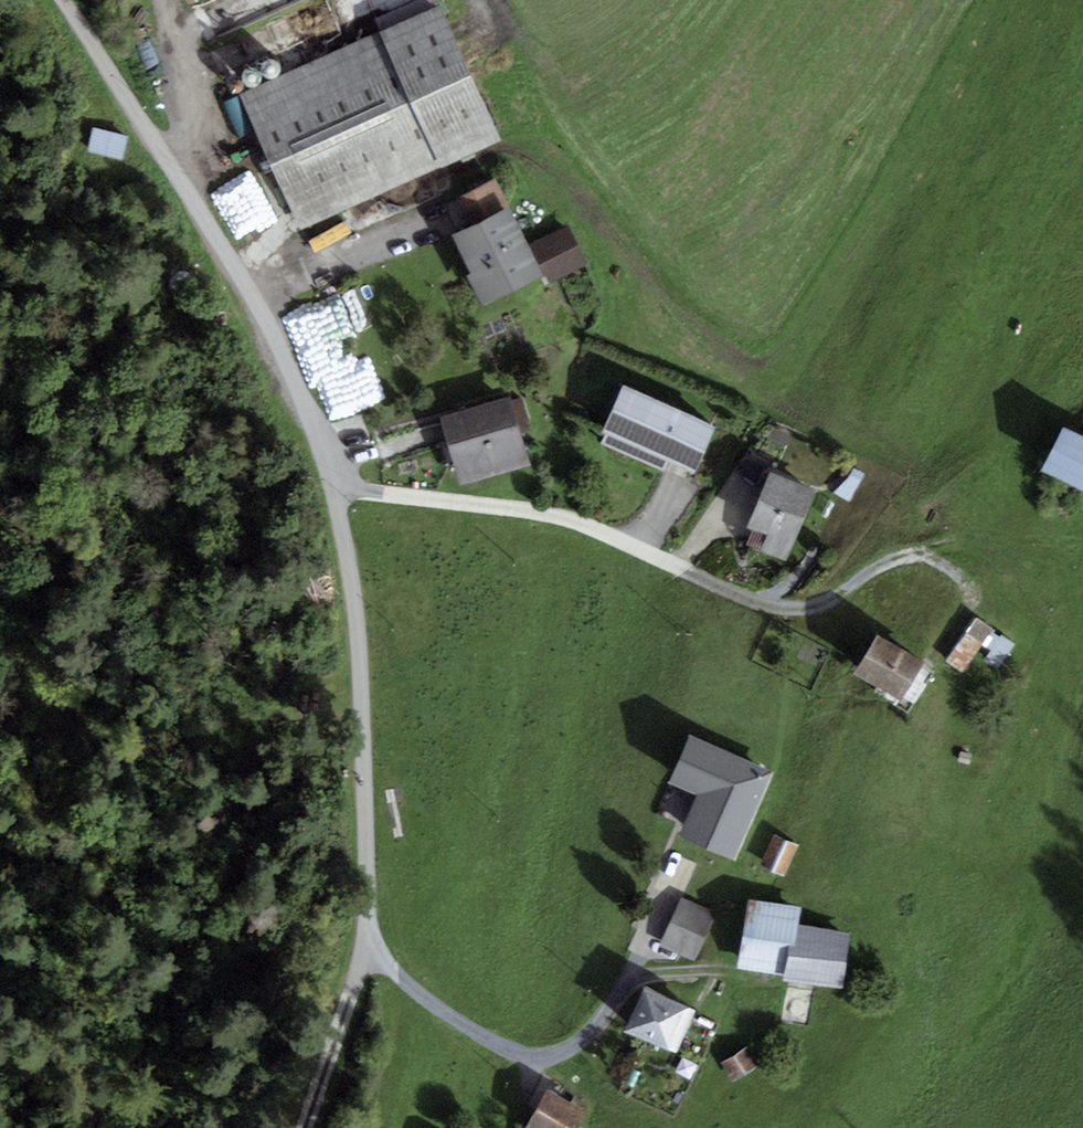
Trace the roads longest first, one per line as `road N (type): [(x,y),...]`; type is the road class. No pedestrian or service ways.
road 1 (unclassified): [(63,0),(282,343),(328,451),(356,609),(366,924)]
road 2 (track): [(305,1127),(346,1020),(366,924)]

